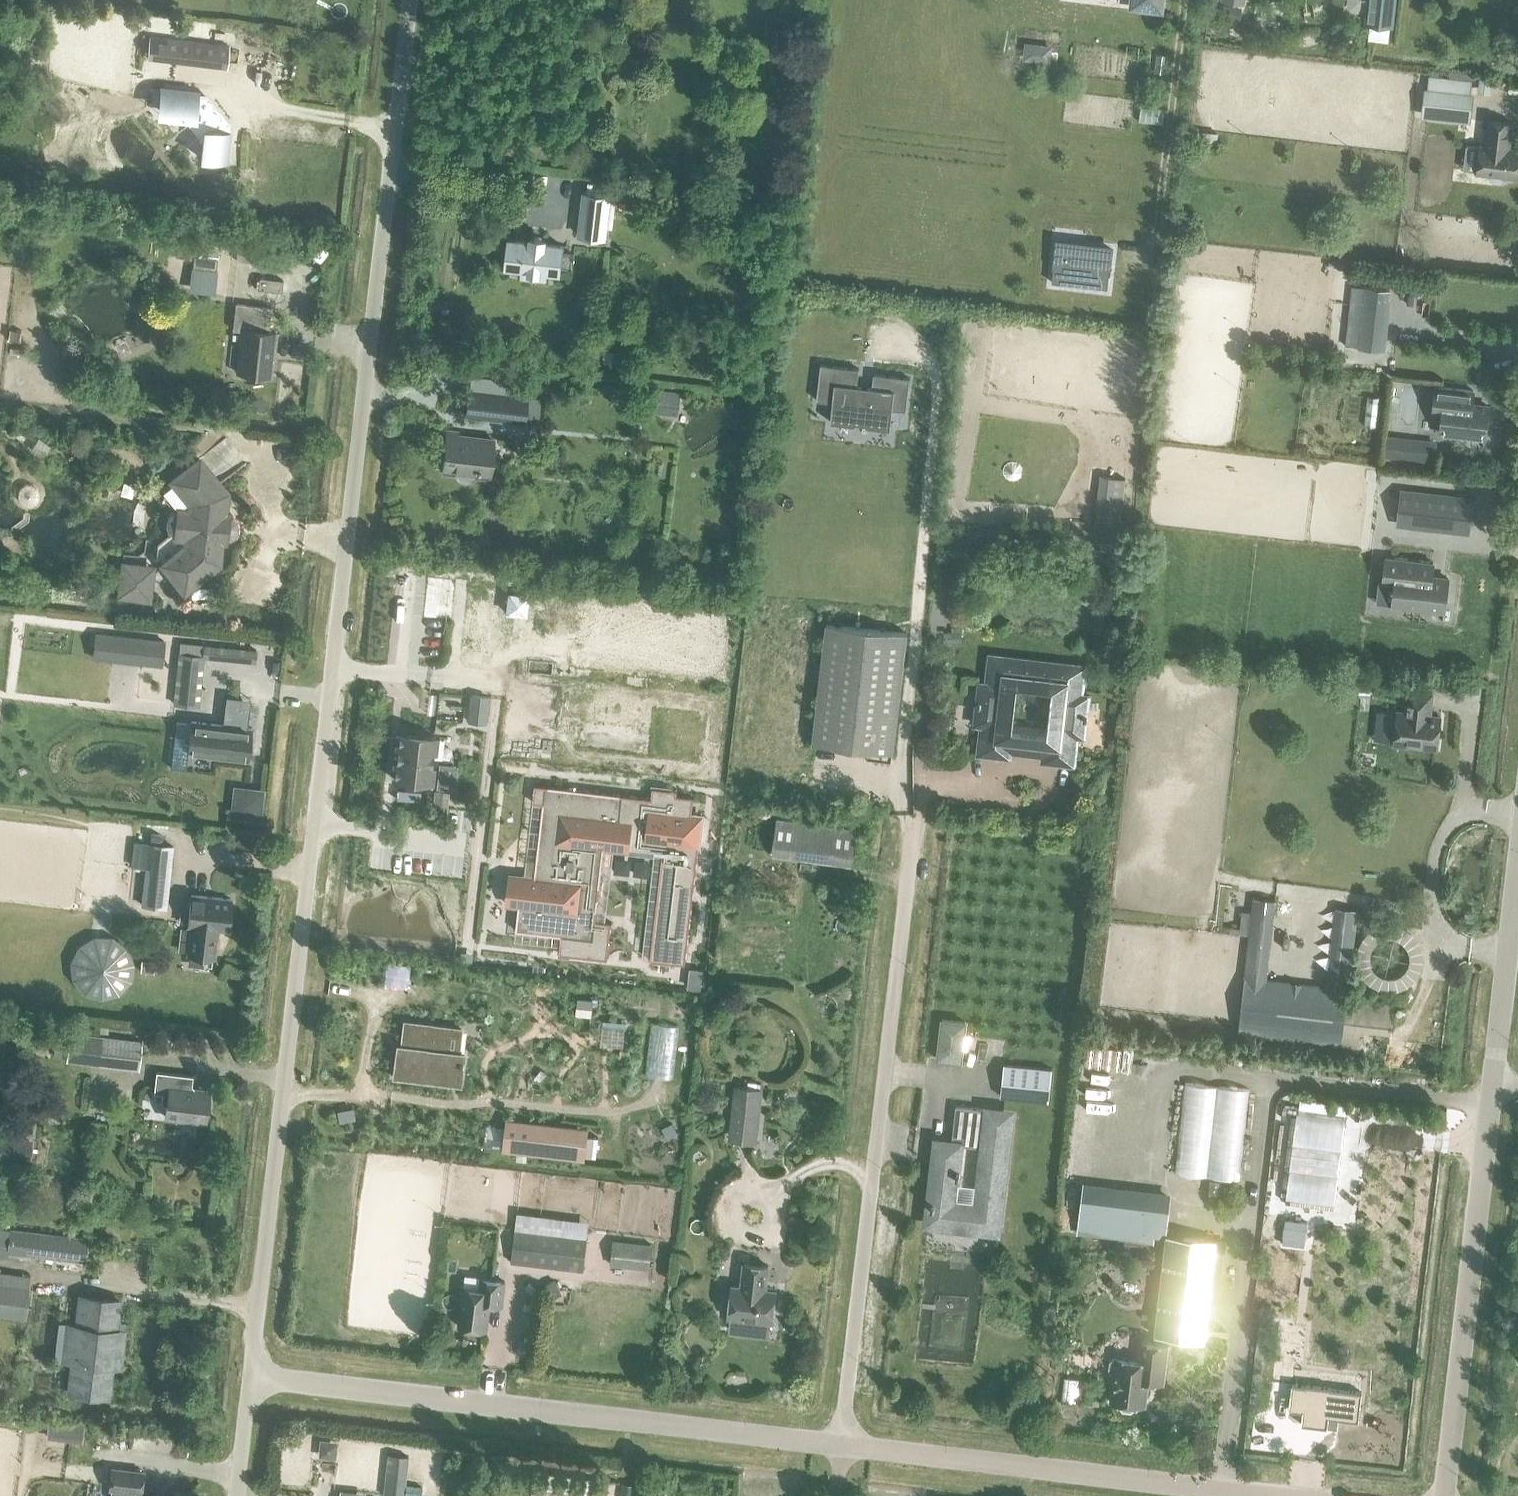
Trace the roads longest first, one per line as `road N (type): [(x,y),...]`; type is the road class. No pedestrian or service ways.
road 1 (residential): [(253,1376),(410,0)]
road 2 (residential): [(842,1447),(911,820)]
road 3 (residential): [(842,1447),(253,1376)]
road 4 (residential): [(1267,1495),(842,1447)]
road 5 (residential): [(1442,1495),(1493,1085)]
road 6 (residential): [(1493,1085),(1517,863)]
road 7 (residential): [(238,1495),(253,1376)]

